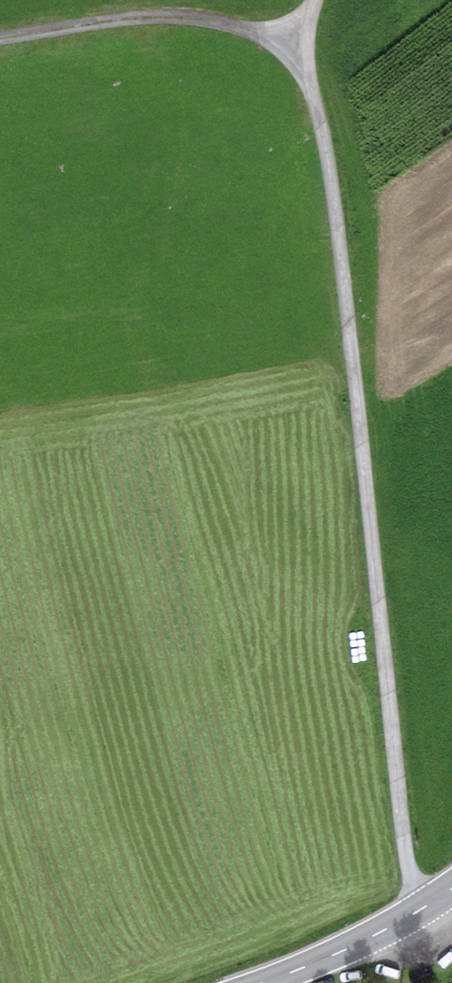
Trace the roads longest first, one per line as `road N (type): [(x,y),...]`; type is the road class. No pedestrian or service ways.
road 1 (track): [(429,904),(405,845),(327,154),(312,89),(295,61)]
road 2 (track): [(295,61),(237,36),(189,28),(133,27),(0,45)]
road 3 (secondary): [(263,982),(373,937),(451,888)]

